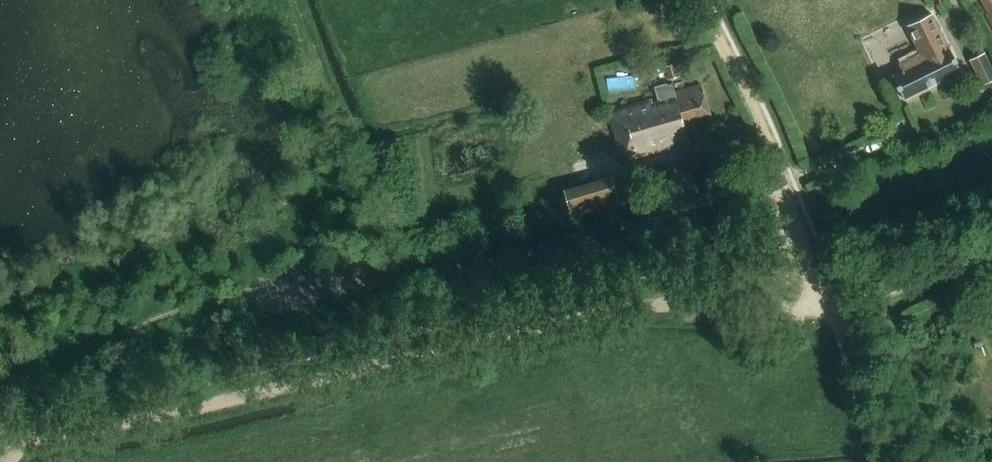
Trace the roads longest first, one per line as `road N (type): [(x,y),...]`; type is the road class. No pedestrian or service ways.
road 1 (track): [(991,248),(835,310),(653,304),(56,437),(9,461)]
road 2 (track): [(796,175),(548,247),(222,310),(0,365)]
road 3 (track): [(697,0),(910,461)]
road 4 (track): [(653,304),(737,272),(798,227)]

